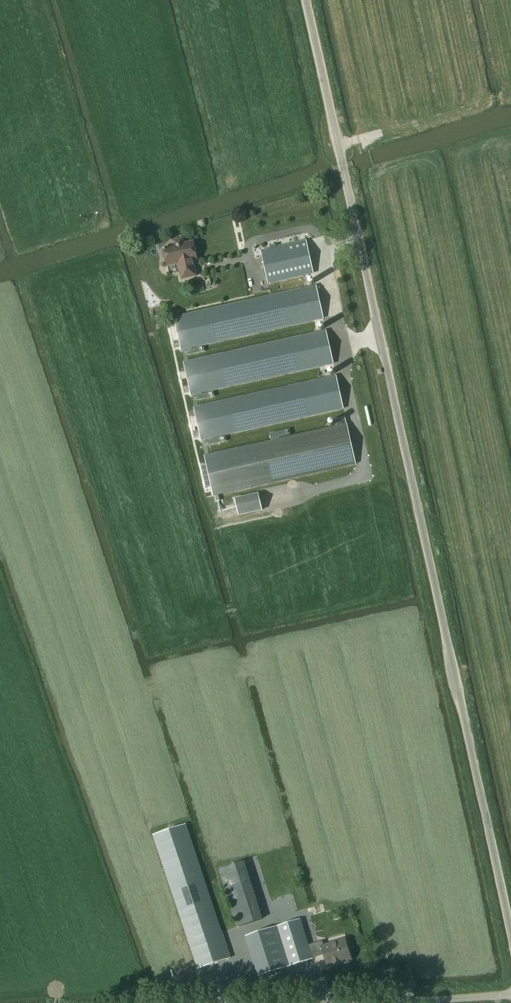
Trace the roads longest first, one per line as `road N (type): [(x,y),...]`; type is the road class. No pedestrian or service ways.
road 1 (unclassified): [(510,950),(304,0)]

